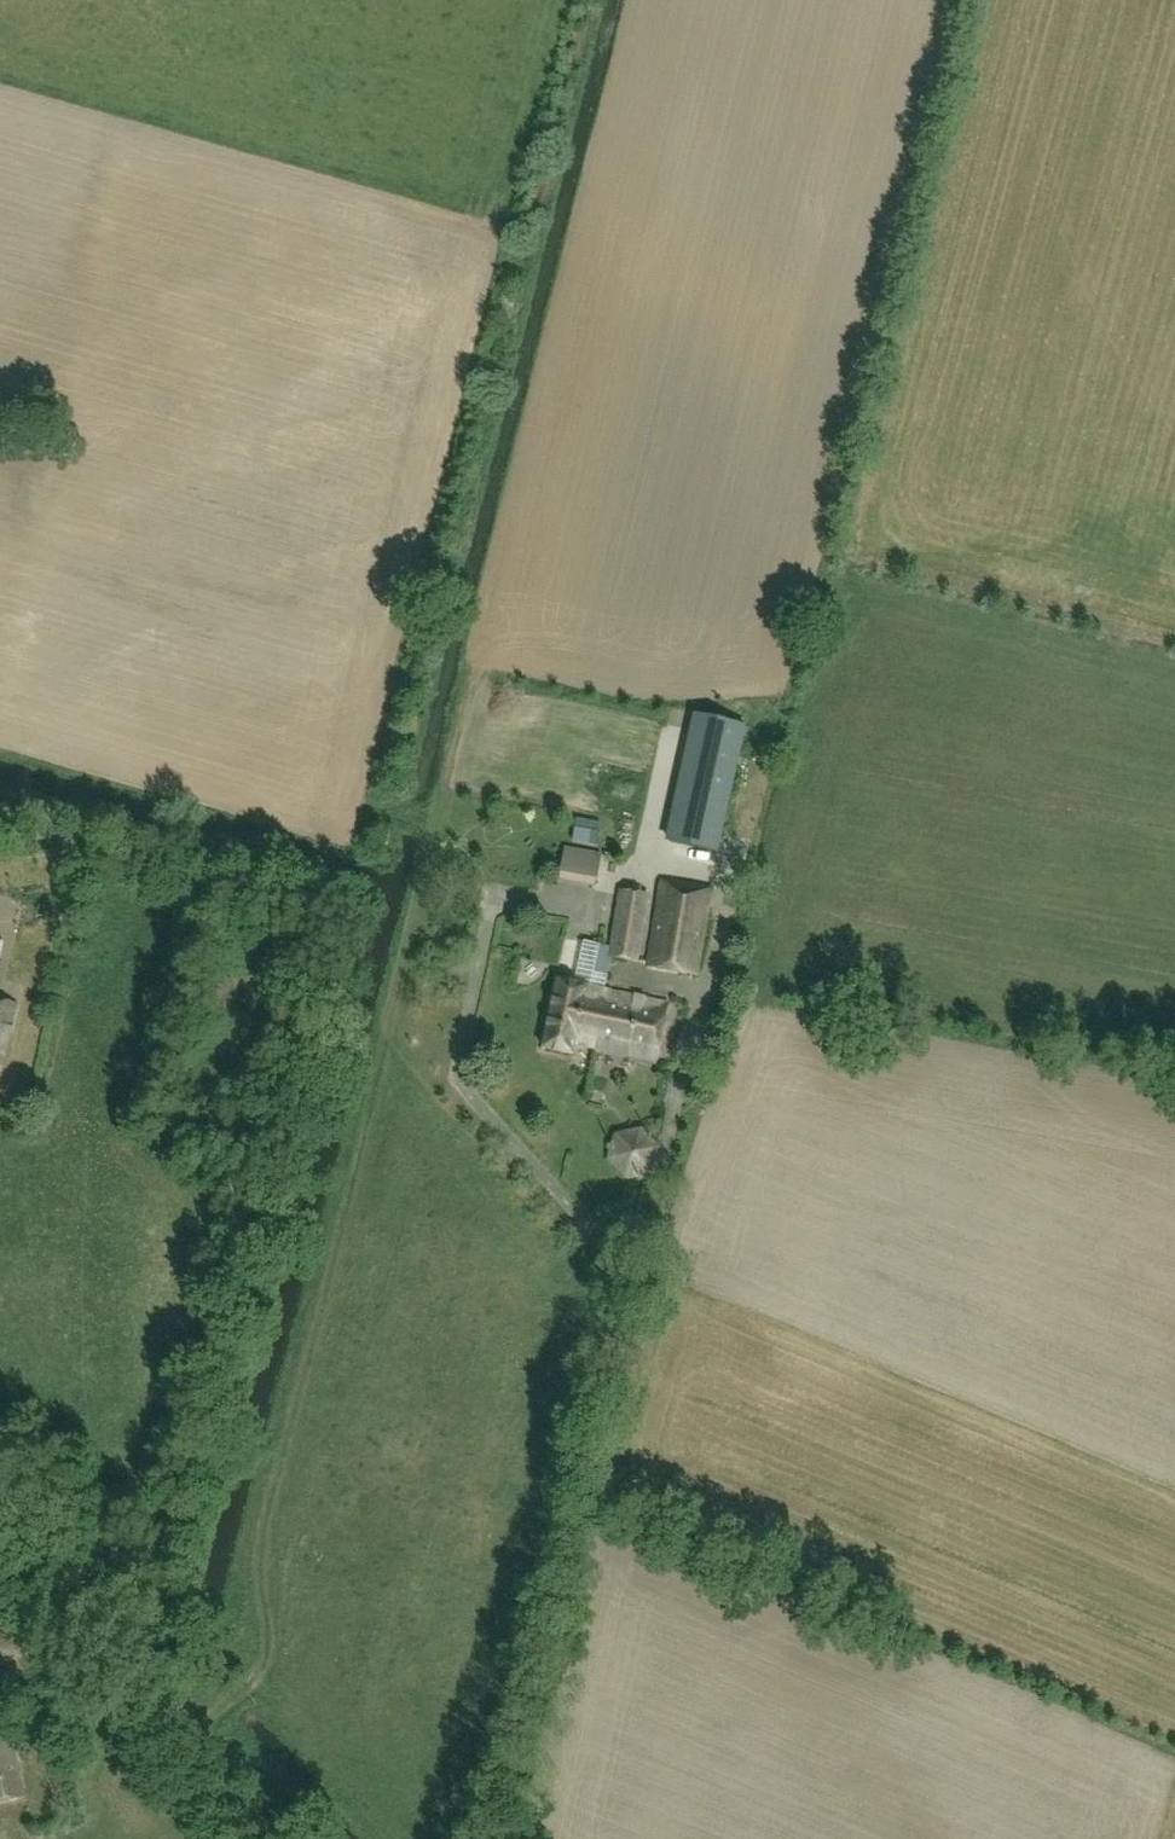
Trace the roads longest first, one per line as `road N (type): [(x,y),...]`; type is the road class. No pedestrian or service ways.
road 1 (unclassified): [(260,1838),(0,1504)]

